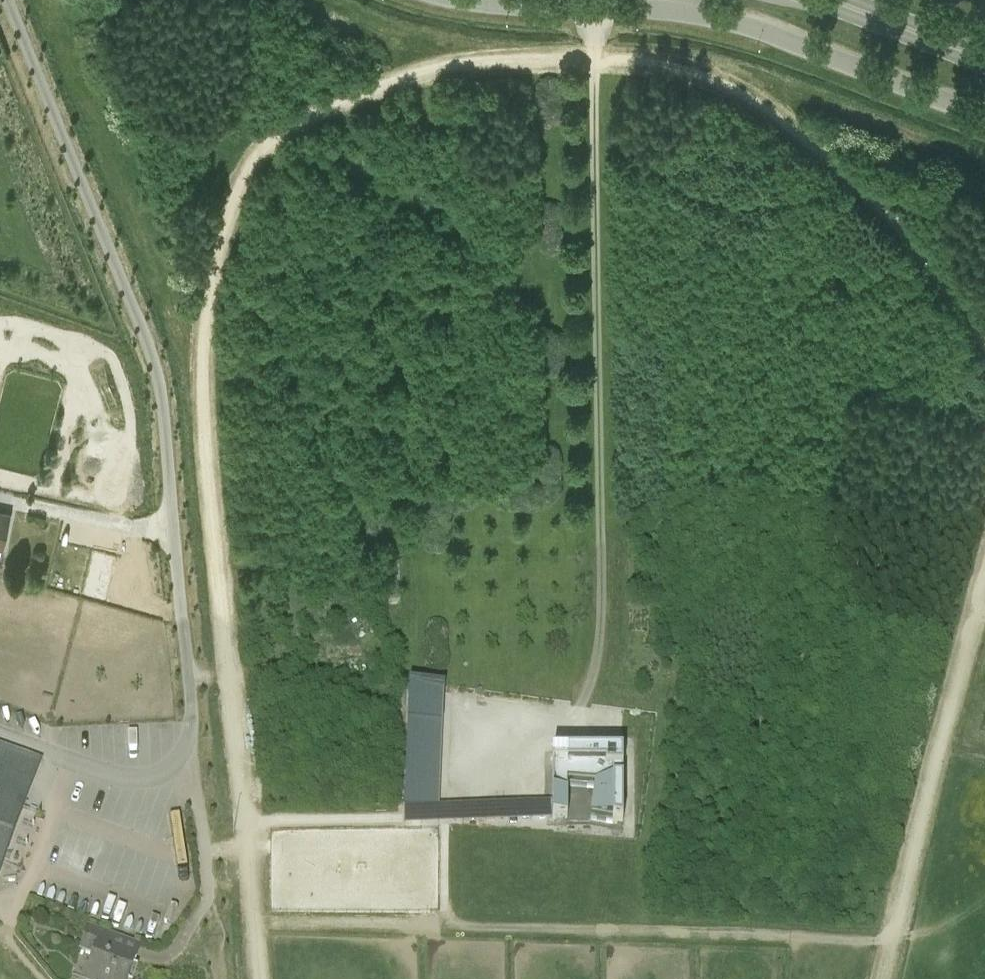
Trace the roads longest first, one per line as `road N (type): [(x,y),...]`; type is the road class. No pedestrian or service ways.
road 1 (track): [(462,64),(367,92),(280,134),(237,187),(213,272),(202,413),(259,978)]
road 2 (residential): [(210,896),(156,370),(7,0)]
road 3 (track): [(597,7),(600,620),(591,678),(567,733)]
road 4 (track): [(984,344),(870,194),(786,123),(682,66),(528,59)]
road 5 (unclassified): [(984,115),(781,35),(705,15),(474,0)]
road 6 (track): [(884,978),(984,579)]
road 7 (primary): [(833,0),(984,58)]

